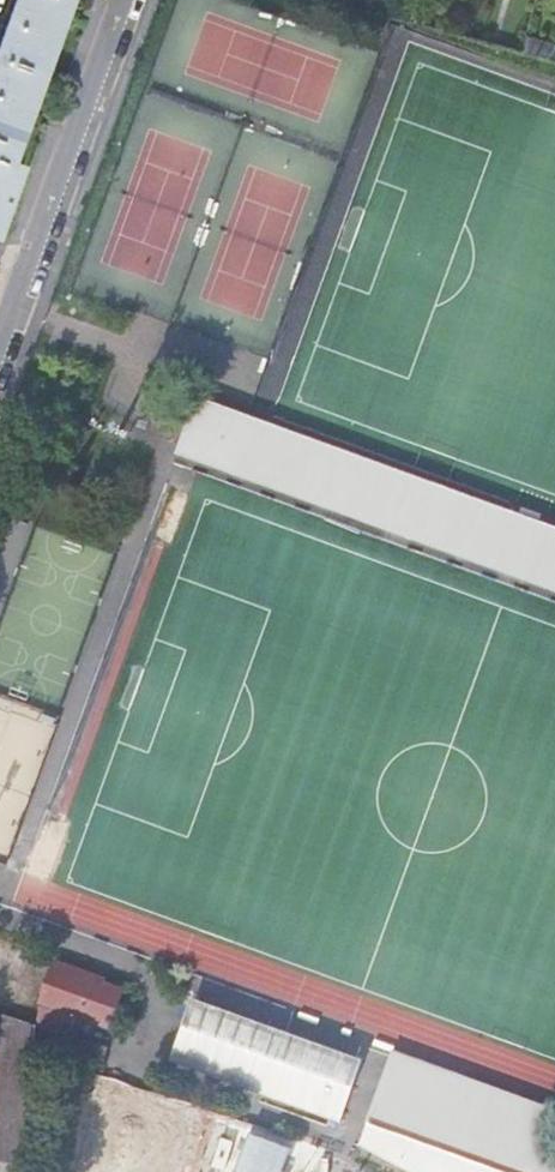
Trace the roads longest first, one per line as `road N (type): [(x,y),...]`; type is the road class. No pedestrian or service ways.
road 1 (residential): [(0,340),(123,0)]

